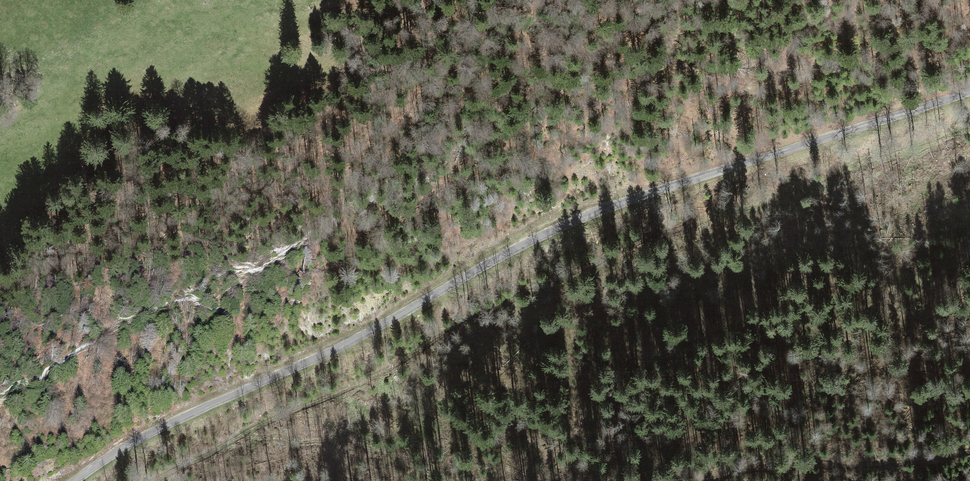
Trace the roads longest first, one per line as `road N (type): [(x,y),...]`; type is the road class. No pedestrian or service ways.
road 1 (unclassified): [(75,480),(146,436),(354,339),(550,232),(969,92)]
road 2 (track): [(969,130),(653,238),(479,315),(376,375),(155,480)]
road 3 (track): [(703,480),(752,467),(883,465),(969,447)]

